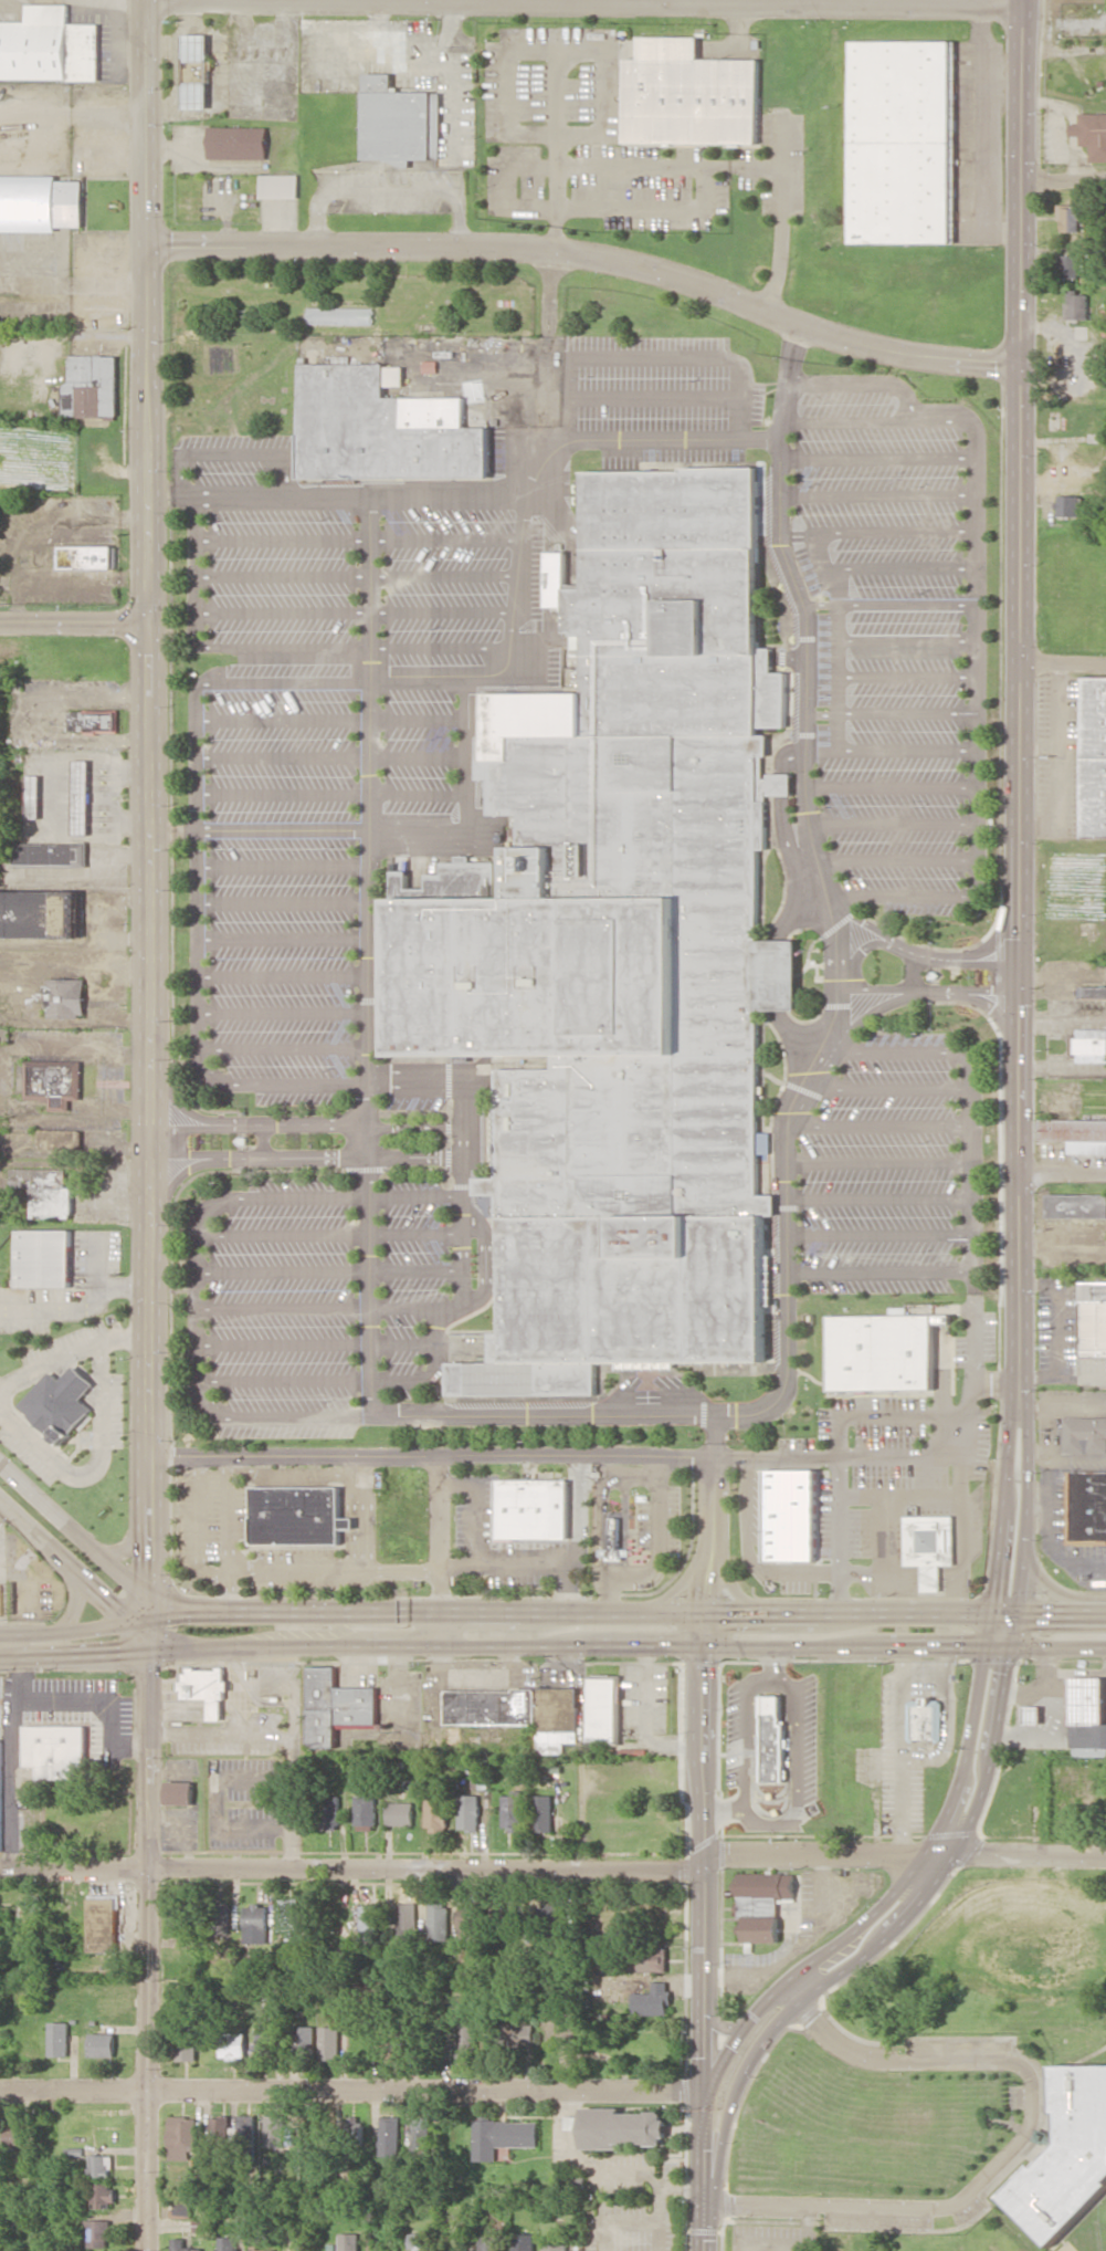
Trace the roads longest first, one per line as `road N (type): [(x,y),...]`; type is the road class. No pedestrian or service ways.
road 1 (secondary): [(1000,1646),(1020,1380),(1019,365)]
road 2 (residential): [(1105,1855),(720,1854),(677,1871),(0,1867)]
road 3 (tertiary): [(150,1594),(149,621)]
road 4 (trunk): [(150,1652),(1105,1646)]
road 5 (trunk): [(1105,1614),(213,1611)]
road 6 (residential): [(147,247),(576,255),(852,341),(1019,365)]
road 7 (residential): [(144,0),(1022,6)]
road 8 (residential): [(703,2090),(0,2087)]
road 9 (residential): [(148,2250),(150,1652)]
road 10 (tertiary): [(703,2090),(705,1611)]
road 11 (residential): [(1029,2066),(1032,2114),(991,2174),(951,2210),(705,2207)]
road 12 (secondary): [(800,1989),(894,1913),(955,1826),(980,1753),(1000,1646)]
road 13 (tertiary): [(149,621),(147,247)]
road 14 (secondary): [(1019,365),(1022,0)]
road 15 (residential): [(1029,2066),(1020,2059),(872,2056),(818,2024),(800,1989)]
road 16 (tertiary): [(147,247),(144,0)]
road 17 (secondary): [(705,2207),(740,2074),(800,1989)]
road 18 (residential): [(1019,932),(979,959),(944,959),(877,939),(836,959)]
road 19 (trunk): [(150,1594),(0,1466)]
road 20 (residential): [(1018,1003),(950,992),(838,994)]
road 21 (secondary): [(0,1651),(18,1658),(150,1652)]
road 22 (residential): [(149,621),(0,621)]
road 23 (tertiary): [(800,1989),(771,1997),(703,2090)]
road 24 (secondary): [(138,1621),(0,1640)]

